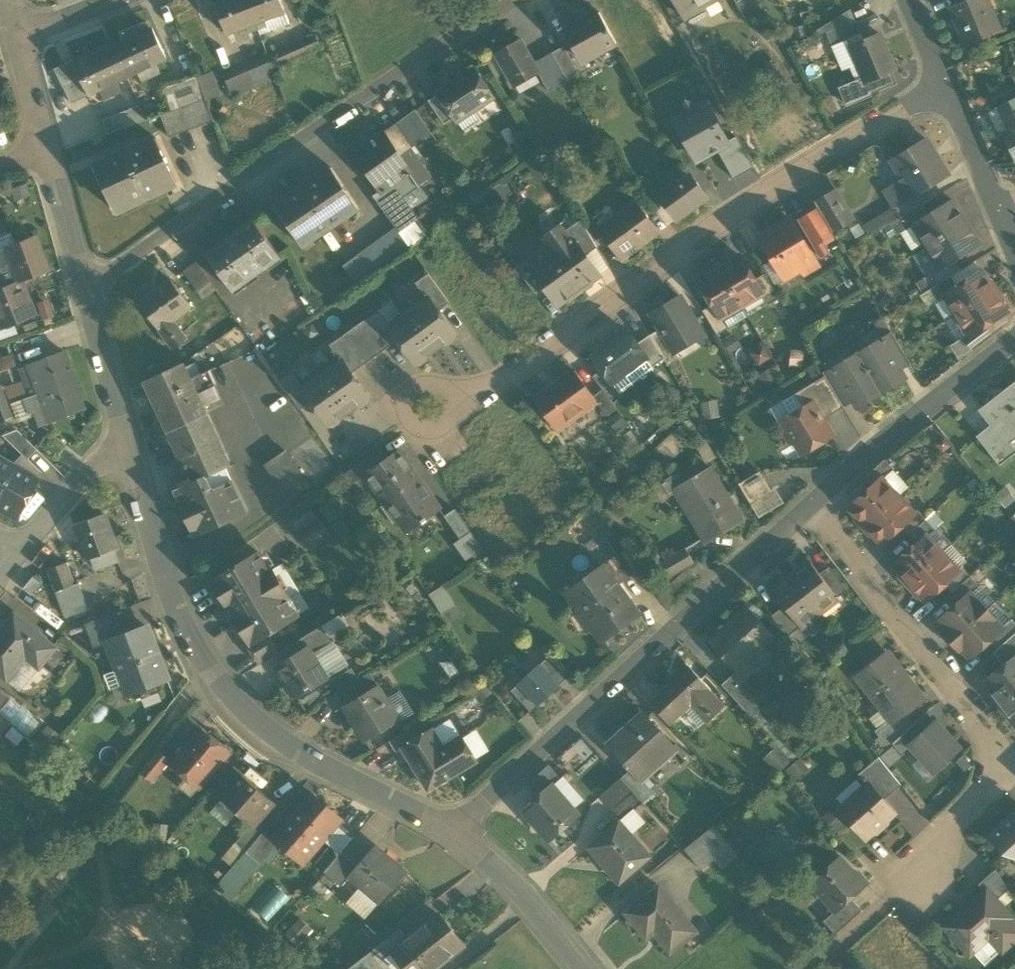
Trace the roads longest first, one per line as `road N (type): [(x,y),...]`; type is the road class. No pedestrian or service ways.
road 1 (residential): [(950,88),(728,215),(443,423)]
road 2 (residential): [(448,828),(280,742),(213,675),(177,616),(128,437)]
road 3 (residential): [(516,0),(87,288)]
road 4 (residential): [(448,828),(805,505)]
road 5 (residential): [(805,505),(1014,770)]
road 6 (residential): [(805,505),(1014,333)]
road 7 (residential): [(1014,776),(832,949)]
road 8 (residential): [(585,968),(523,887),(448,828)]
road 9 (residential): [(128,437),(87,288)]
road 10 (residential): [(128,437),(21,548)]
road 11 (residential): [(87,288),(49,157)]
road 12 (residential): [(950,88),(1000,210)]

